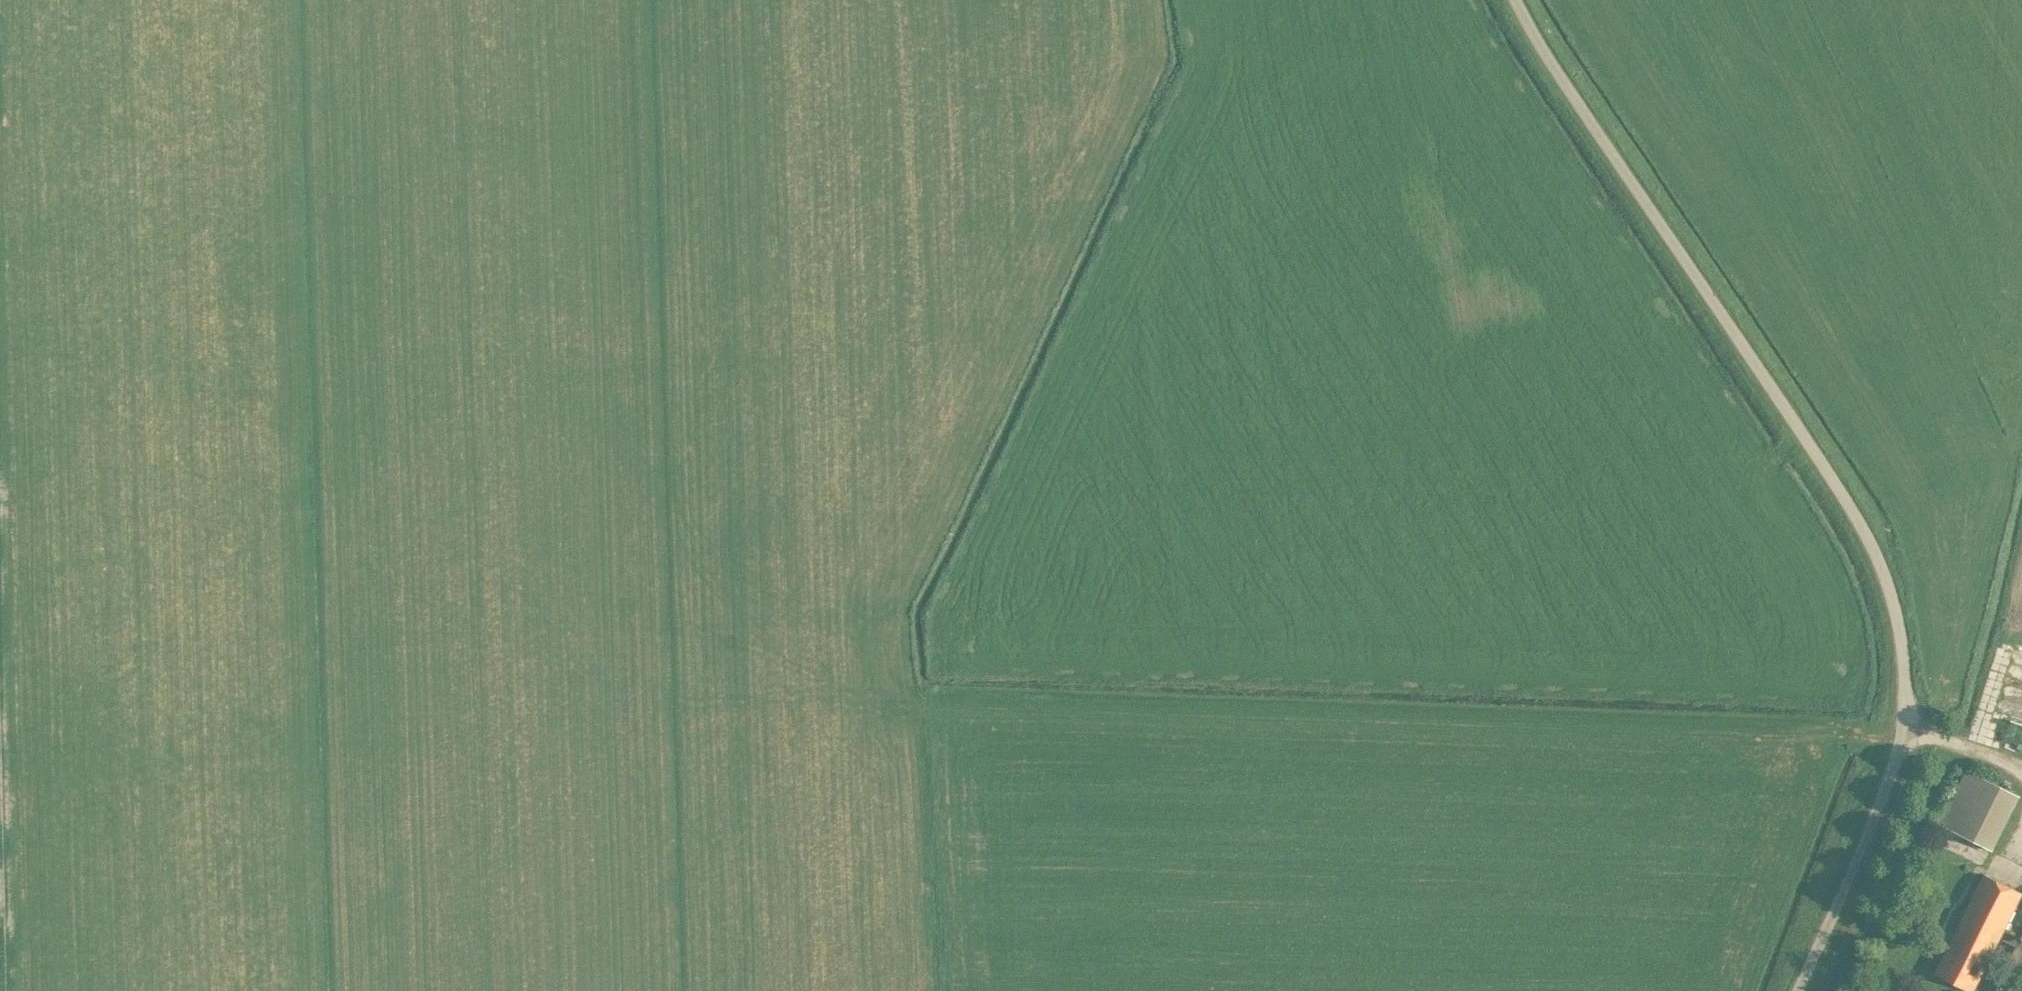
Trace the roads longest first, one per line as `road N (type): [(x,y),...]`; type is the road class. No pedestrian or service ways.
road 1 (unclassified): [(1795,990),(1895,753),(1906,701),(1889,562),(1515,0)]

